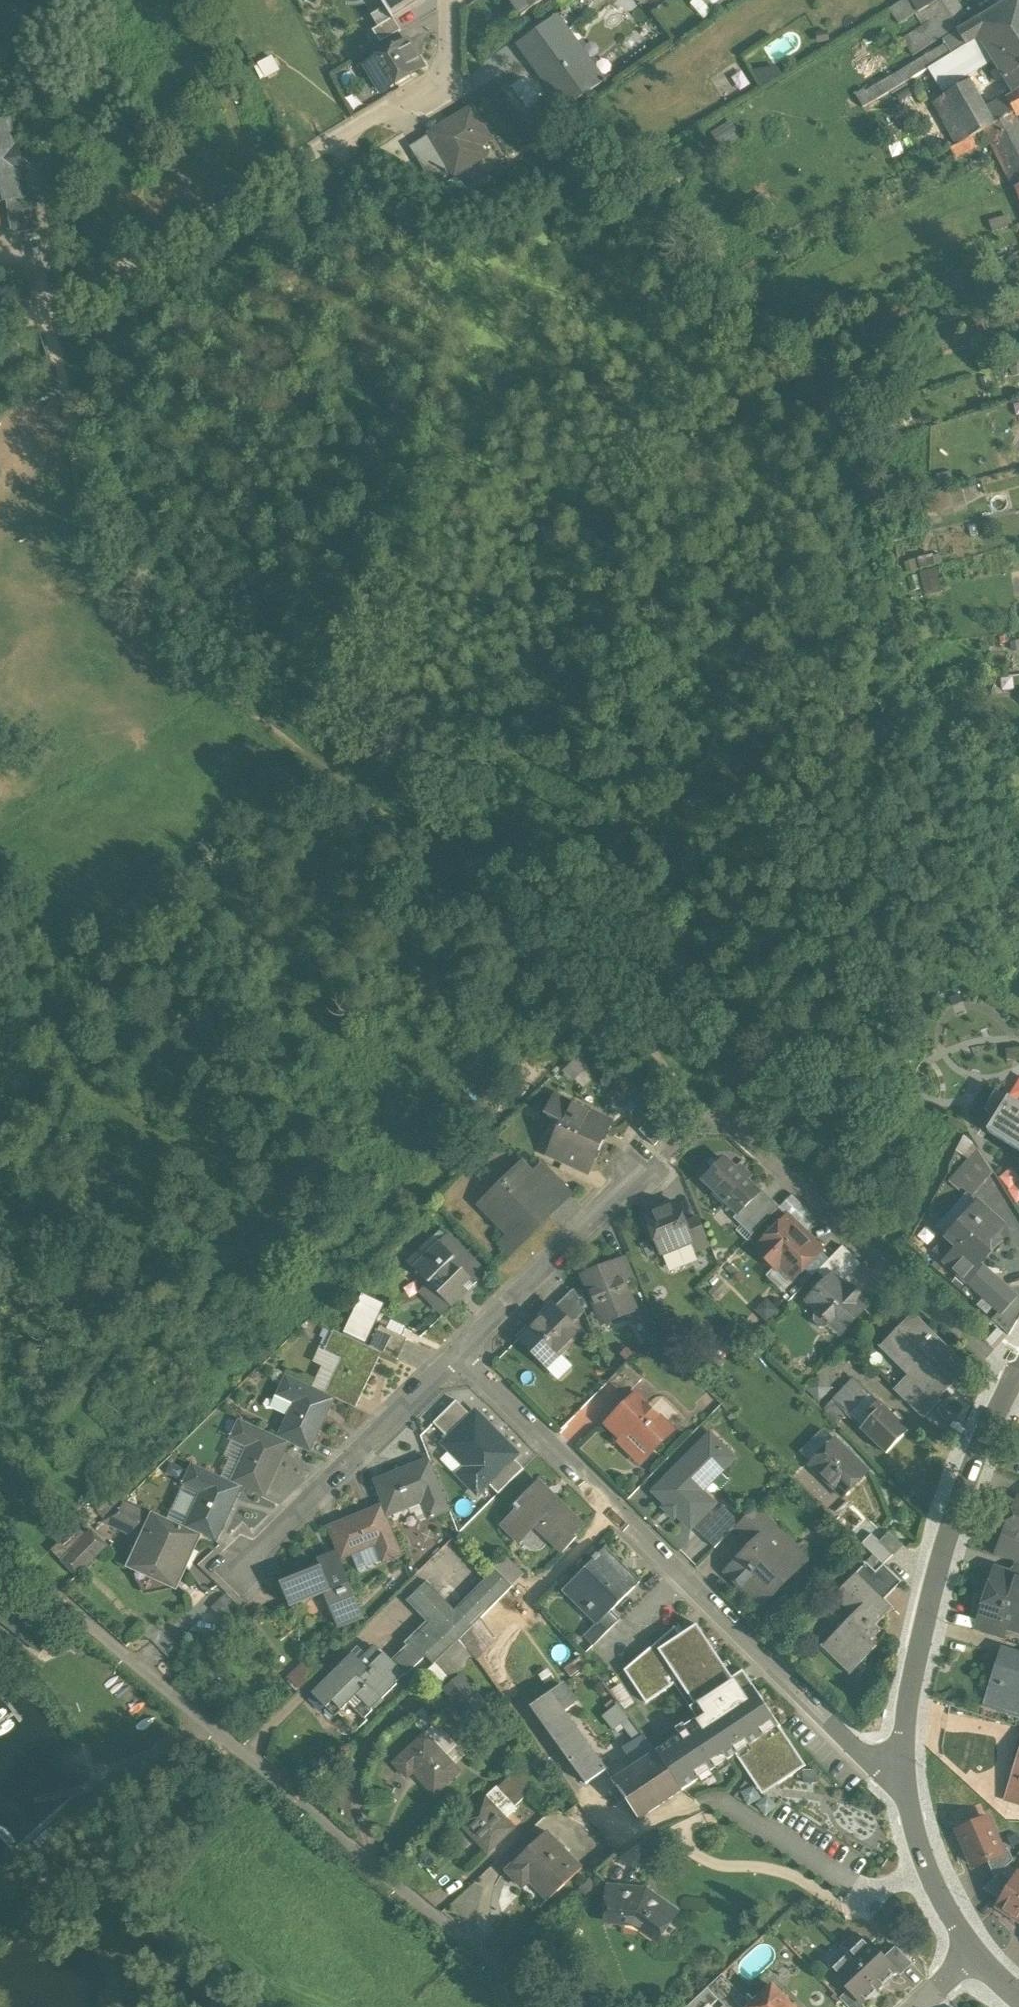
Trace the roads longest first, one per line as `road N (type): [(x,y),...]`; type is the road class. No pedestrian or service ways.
road 1 (track): [(713,1102),(470,881),(105,595),(62,312)]
road 2 (residential): [(907,1766),(866,1758),(462,1356)]
road 3 (residential): [(451,0),(446,72),(62,312)]
road 4 (residential): [(1013,1379),(713,1102)]
road 5 (tertiary): [(1013,1379),(957,1515),(912,1694),(907,1766)]
road 6 (residential): [(247,1558),(462,1356)]
road 7 (residential): [(462,1356),(644,1169)]
road 8 (track): [(80,210),(56,0)]
road 9 (tertiary): [(907,1766),(937,1888),(974,1950)]

